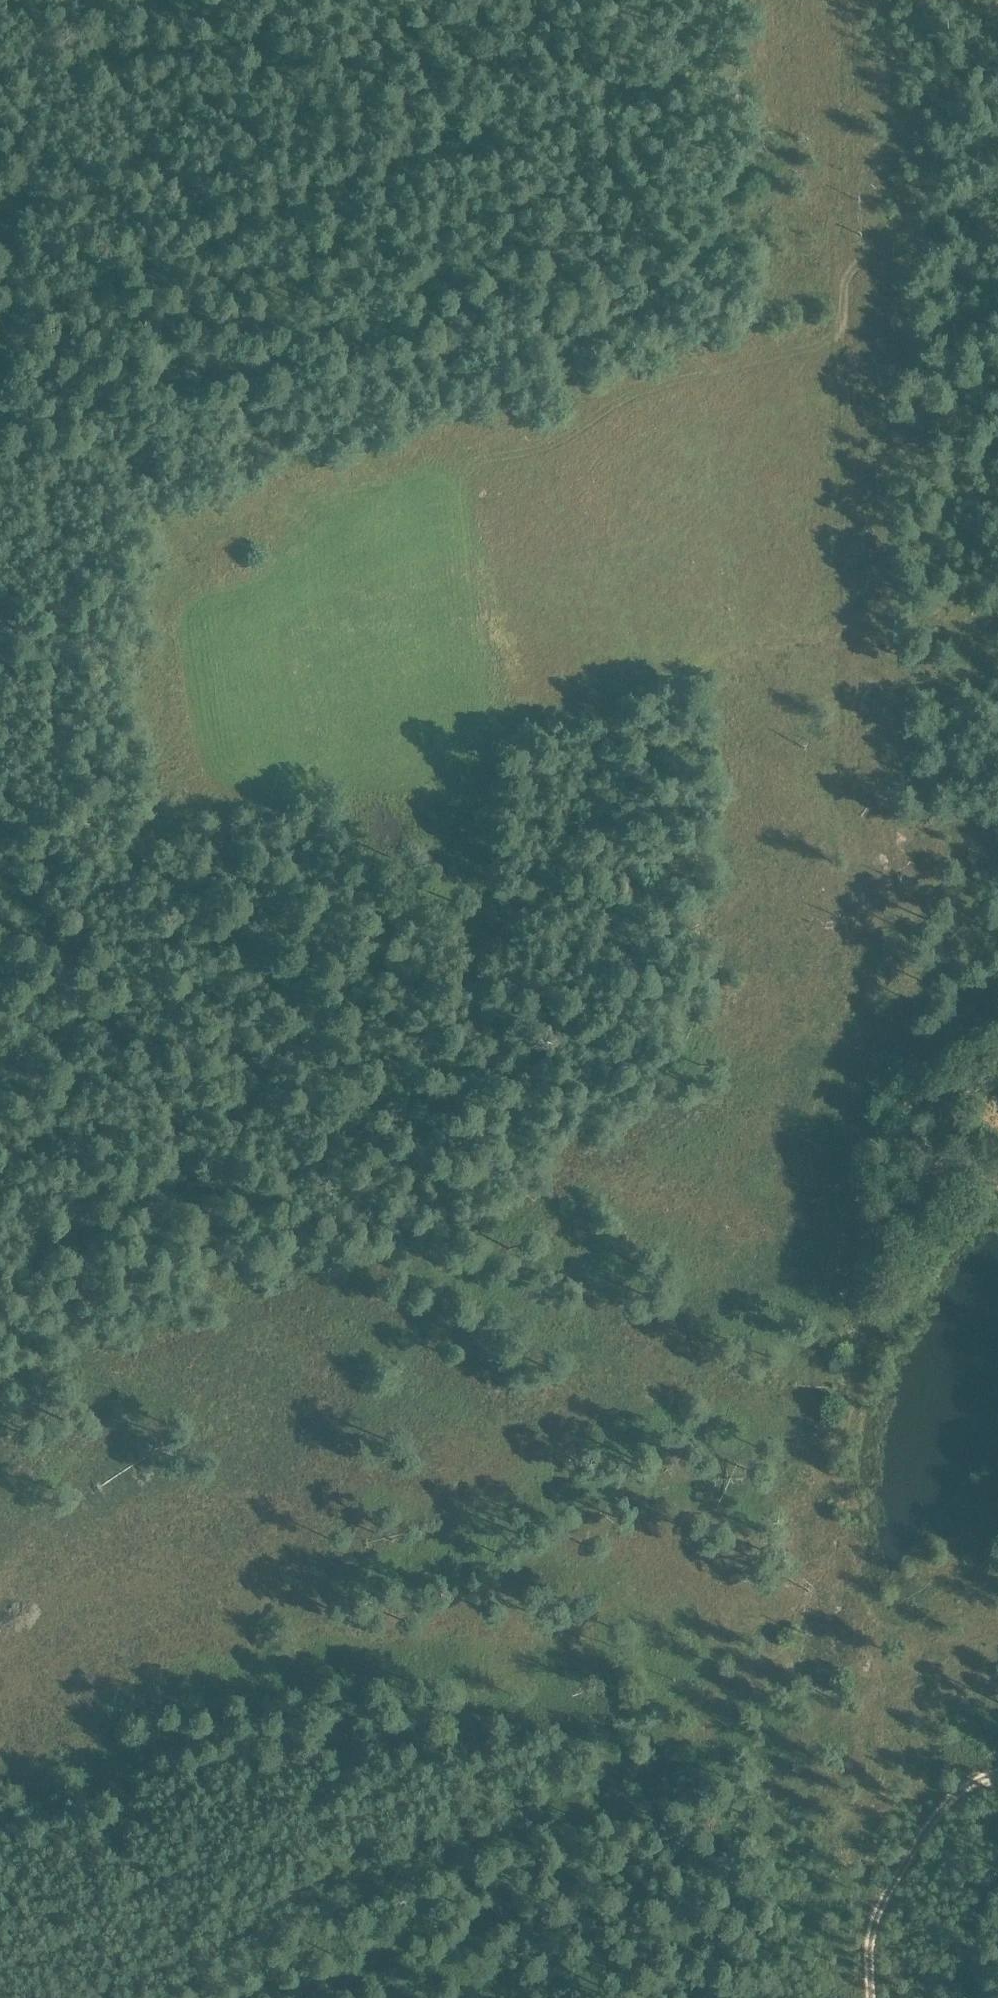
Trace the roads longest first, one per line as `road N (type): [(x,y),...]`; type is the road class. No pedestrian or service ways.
road 1 (track): [(997,1775),(952,1798),(885,1894),(868,1997)]
road 2 (track): [(849,279),(997,192)]

